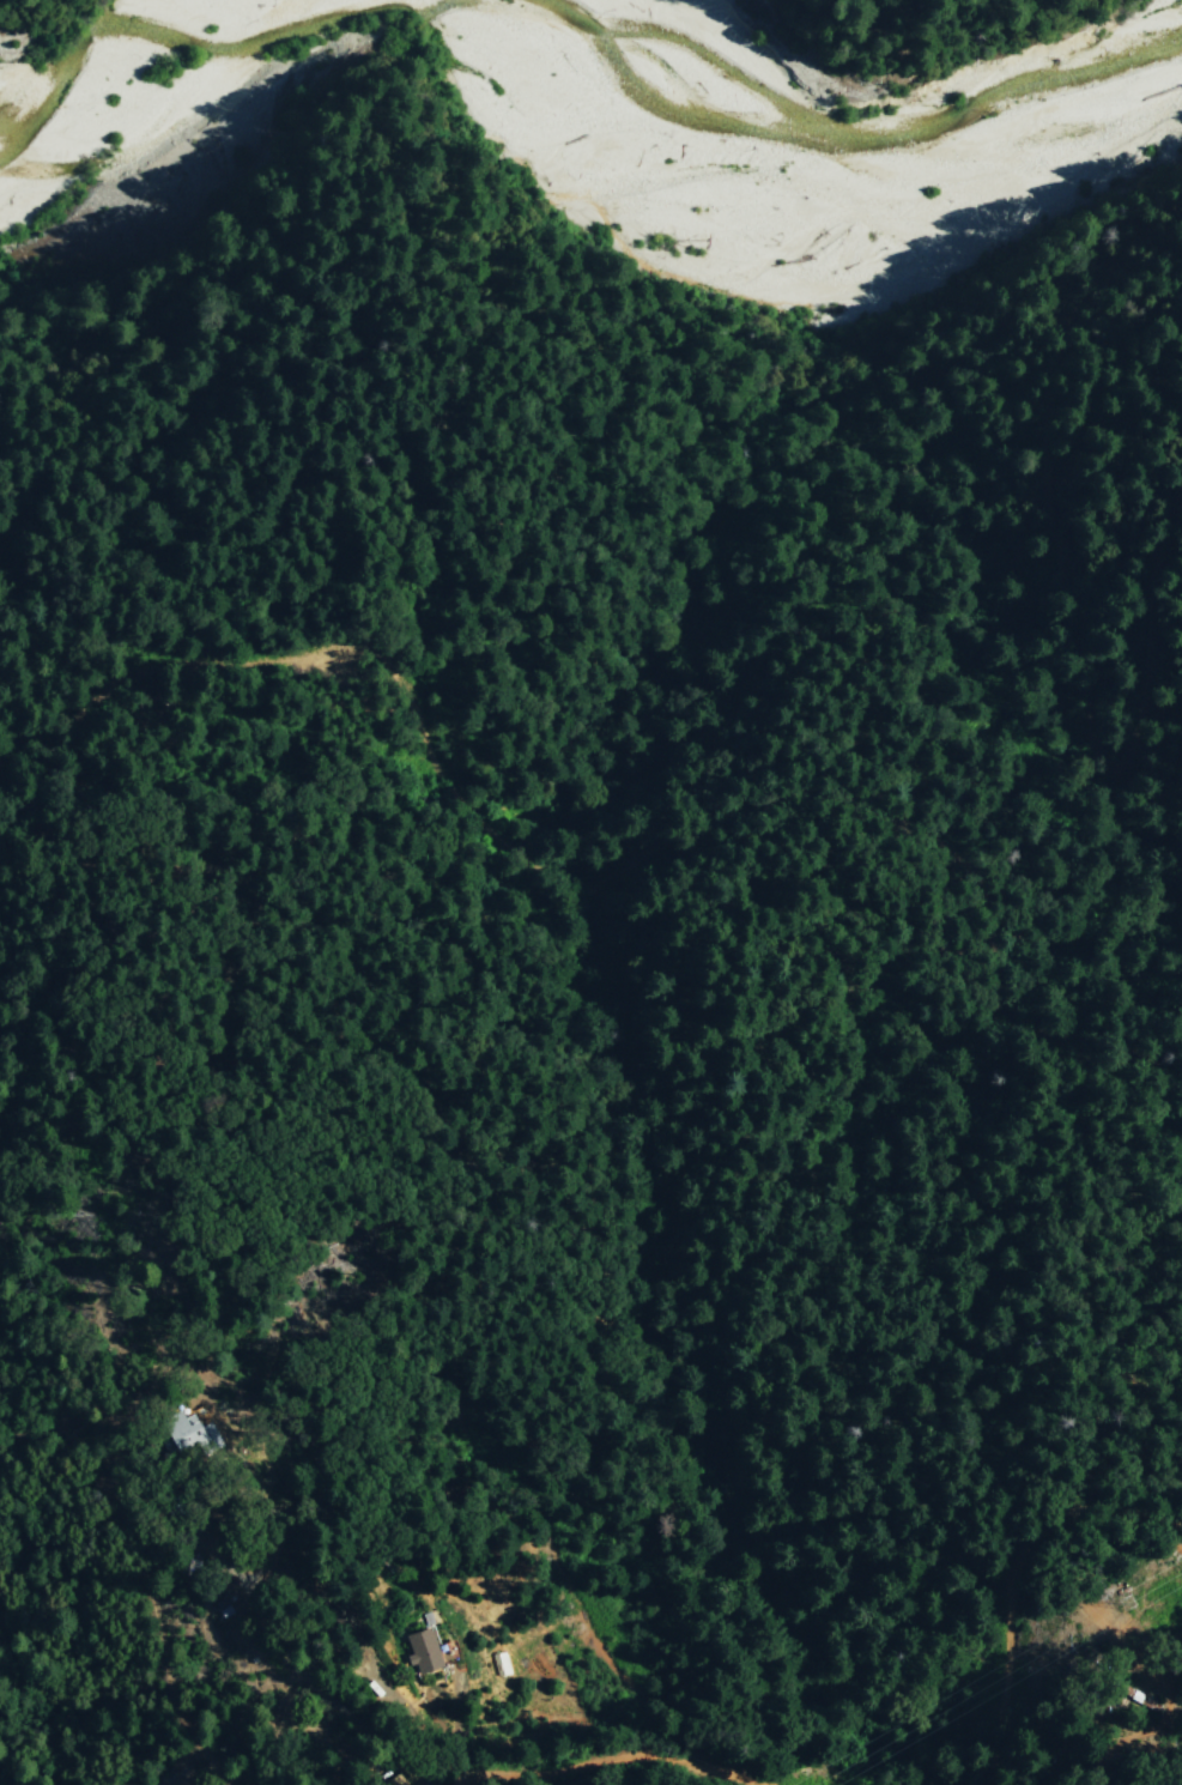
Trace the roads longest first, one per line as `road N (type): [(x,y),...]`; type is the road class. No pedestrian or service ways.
road 1 (residential): [(0,770),(34,734),(93,701),(329,714),(382,740),(507,951),(539,972),(644,945),(769,873),(861,879),(907,919),(933,1018),(965,1051),(1181,1143)]

